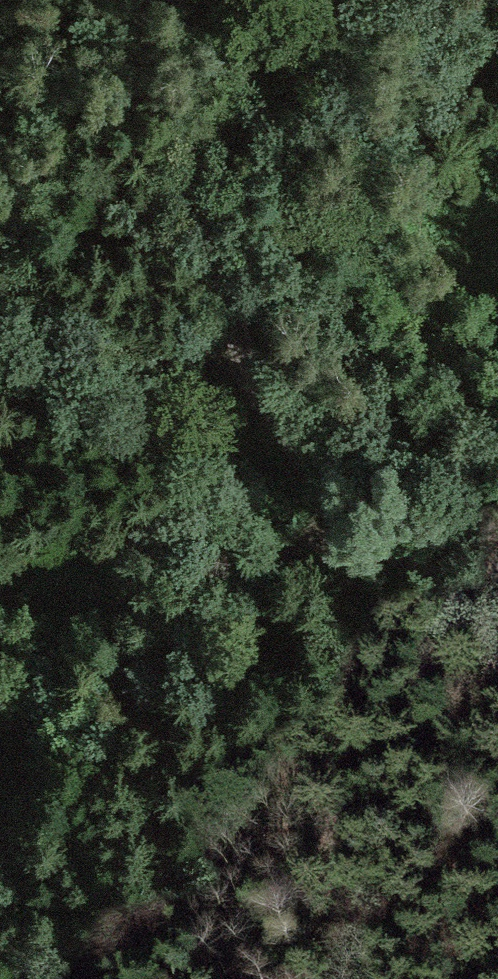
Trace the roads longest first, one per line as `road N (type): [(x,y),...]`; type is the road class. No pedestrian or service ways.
road 1 (track): [(373,538),(351,901),(339,978)]
road 2 (track): [(0,672),(373,538)]
road 3 (track): [(291,0),(222,165),(241,354)]
road 4 (track): [(241,354),(373,538)]
road 5 (track): [(373,538),(497,644)]

